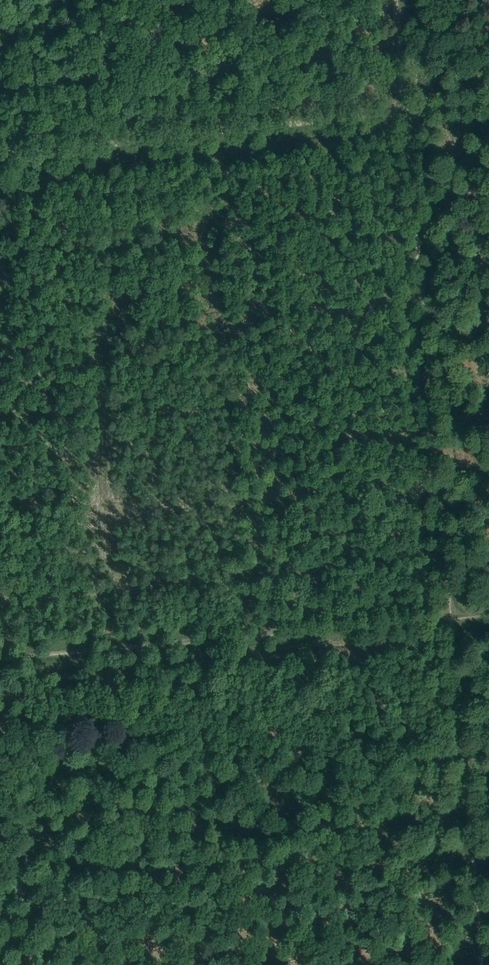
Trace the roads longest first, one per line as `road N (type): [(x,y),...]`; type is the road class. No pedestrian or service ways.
road 1 (track): [(488,100),(0,161)]
road 2 (track): [(449,620),(0,659)]
road 3 (track): [(413,234),(449,620)]
road 4 (track): [(449,620),(481,964)]
road 5 (track): [(392,0),(413,234)]

